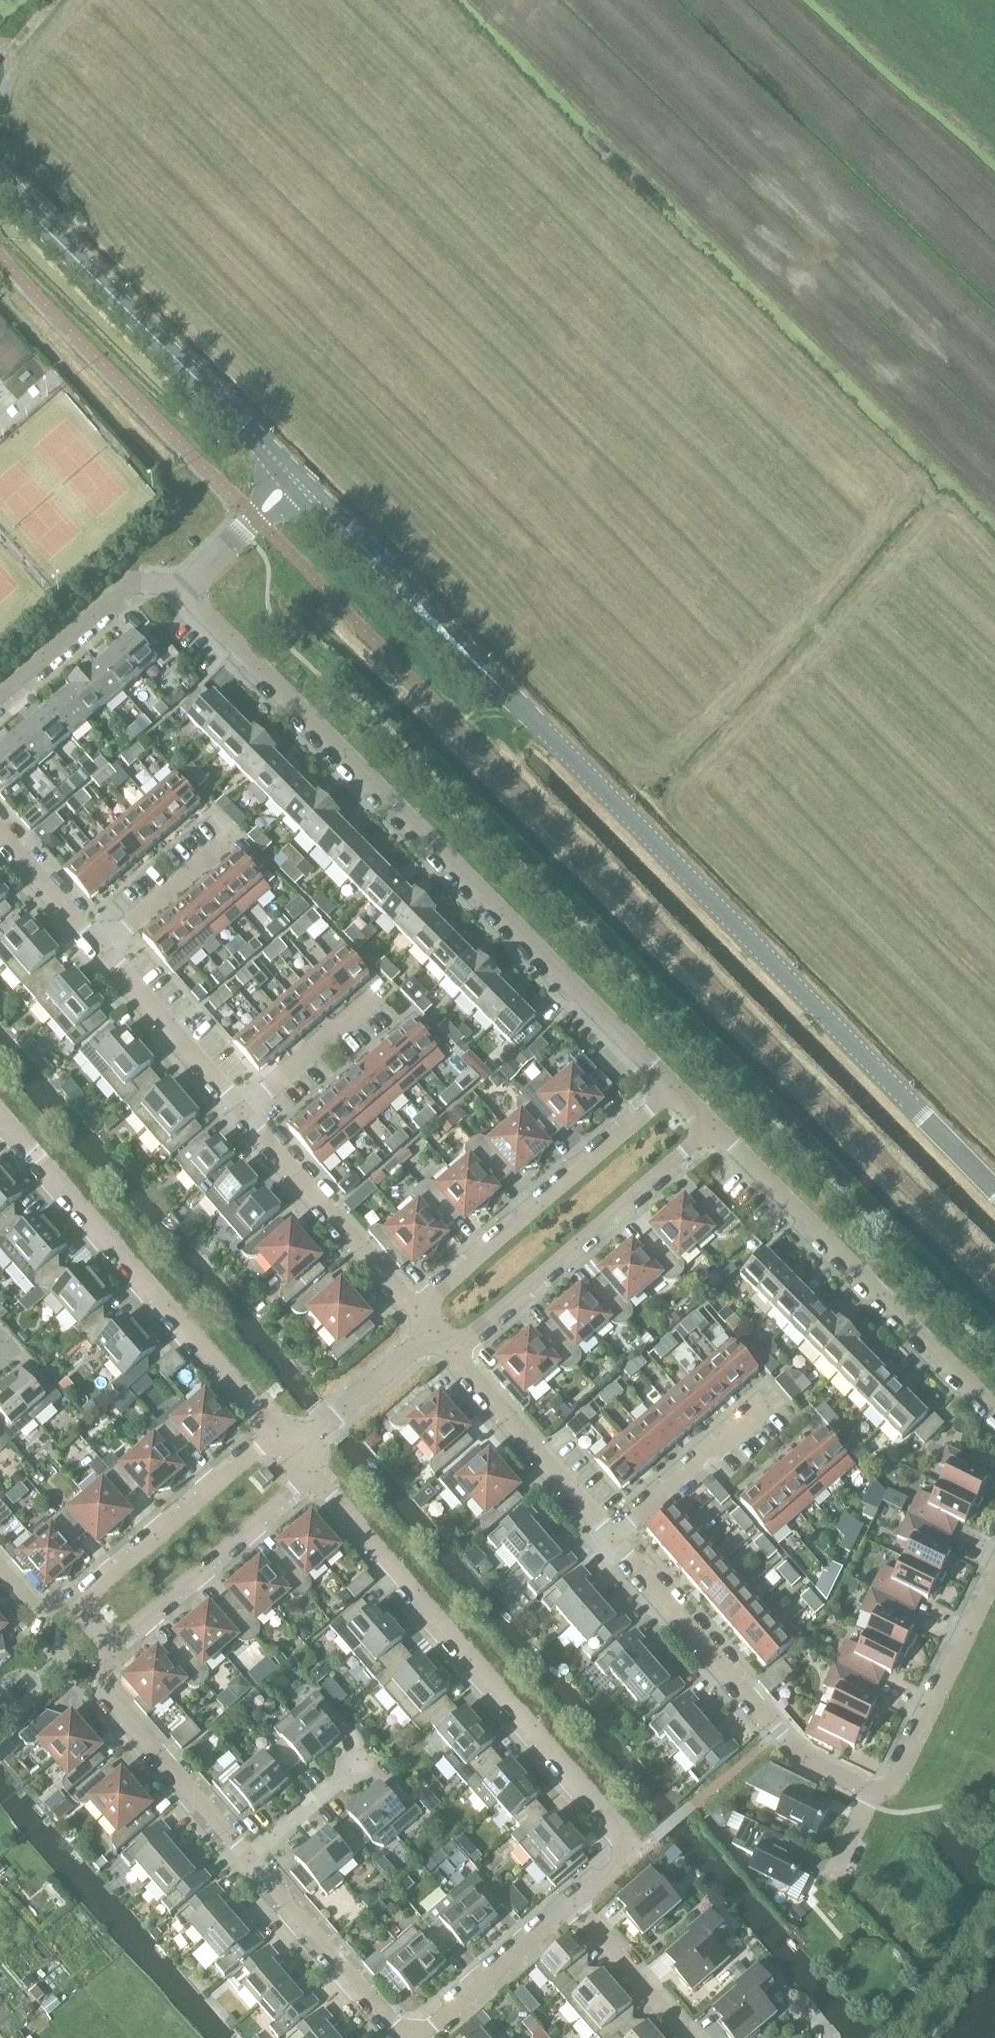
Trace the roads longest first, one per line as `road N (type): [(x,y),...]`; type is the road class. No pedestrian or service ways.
road 1 (residential): [(670,1088),(184,586)]
road 2 (tertiary): [(994,1189),(530,715)]
road 3 (unclassified): [(576,1903),(629,1854),(315,1478)]
road 4 (unclassified): [(276,1434),(0,1121)]
road 5 (unclassified): [(994,1411),(711,1130)]
road 6 (unclassified): [(870,1792),(792,1753),(609,1539)]
road 7 (unclassified): [(451,1358),(711,1130)]
road 8 (tertiary): [(245,424),(0,184)]
road 9 (unclassified): [(415,1314),(670,1088)]
road 10 (tertiary): [(290,486),(413,617),(497,695),(530,715)]
road 11 (tertiary): [(530,715),(300,475)]
road 12 (unclassified): [(114,1651),(315,1478)]
road 13 (unclassified): [(76,1606),(276,1434)]
road 14 (unclassified): [(248,1857),(104,1687),(114,1651)]
road 15 (unclassified): [(415,1314),(246,1118)]
road 16 (unclassified): [(870,1792),(886,1791),(899,1777),(994,1582)]
road 17 (unclassified): [(609,1539),(451,1358)]
road 18 (unclassified): [(401,2037),(248,1857)]
road 19 (unclassified): [(246,1118),(94,945)]
road 20 (residential): [(0,701),(132,584),(184,586)]
road 21 (unclassified): [(609,1539),(772,1398)]
road 22 (unclassified): [(421,2037),(576,1903)]
road 23 (unclassified): [(295,1454),(434,1337)]
road 24 (unclassified): [(246,1118),(380,996)]
road 25 (unclassified): [(94,945),(225,829)]
road 26 (residential): [(687,2037),(576,1903)]
road 27 (unclassified): [(248,1857),(366,1753)]
road 28 (unclassified): [(184,586),(290,486)]
road 29 (unclassified): [(94,945),(0,839)]

